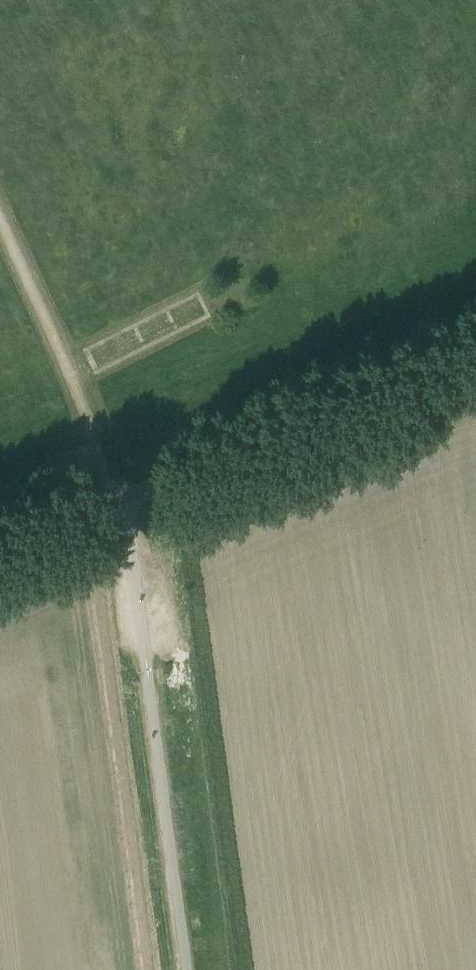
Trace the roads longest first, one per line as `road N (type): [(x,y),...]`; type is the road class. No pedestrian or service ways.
road 1 (unclassified): [(0,544),(475,358)]

